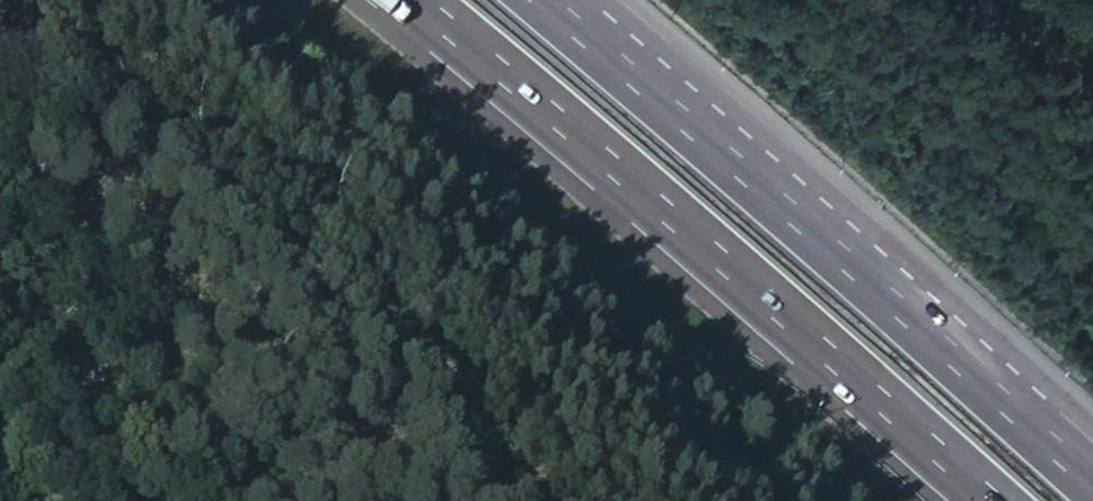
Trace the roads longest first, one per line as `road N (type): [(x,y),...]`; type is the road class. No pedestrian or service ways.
road 1 (motorway): [(420,0),(991,500)]
road 2 (motorway): [(943,349),(540,0)]
road 3 (motorway): [(1092,485),(943,349)]
road 4 (motorway): [(1092,433),(1061,404),(943,349)]

